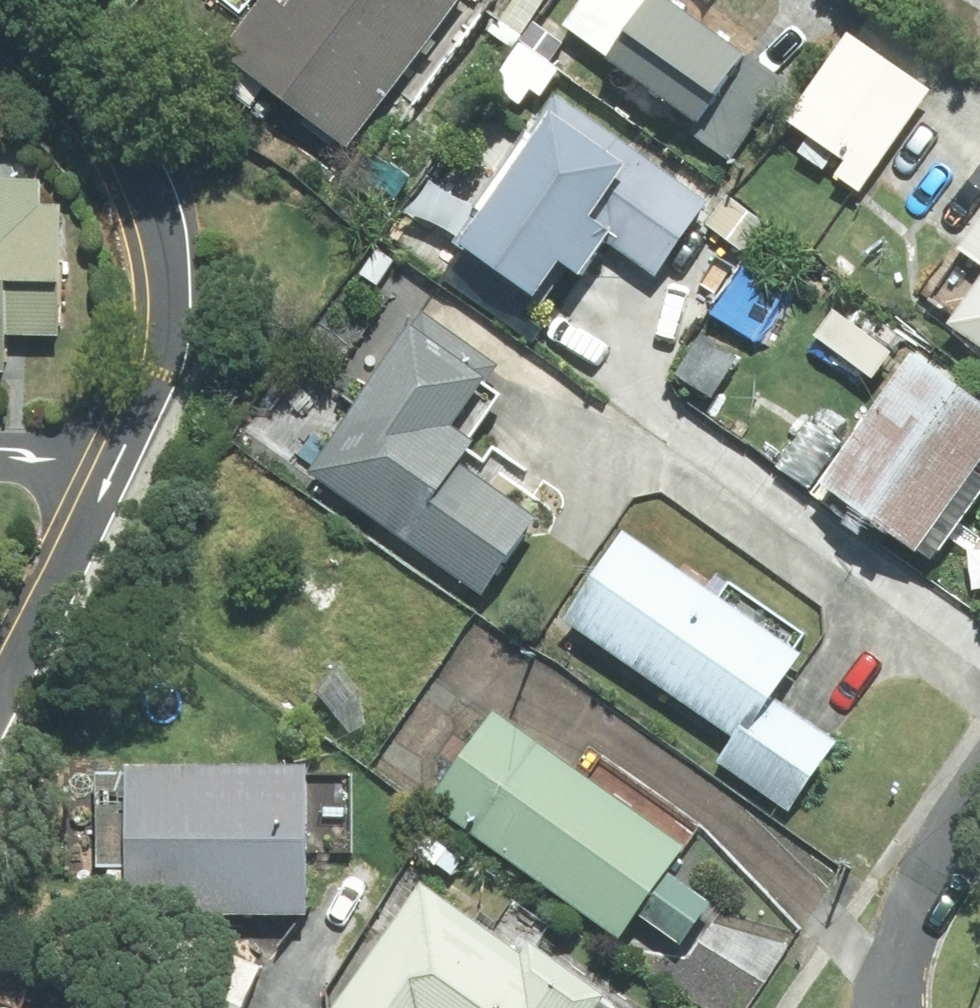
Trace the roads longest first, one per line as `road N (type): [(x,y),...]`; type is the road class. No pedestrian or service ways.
road 1 (residential): [(98,484),(147,397),(171,313),(108,142),(0,49)]
road 2 (residential): [(0,660),(98,484)]

